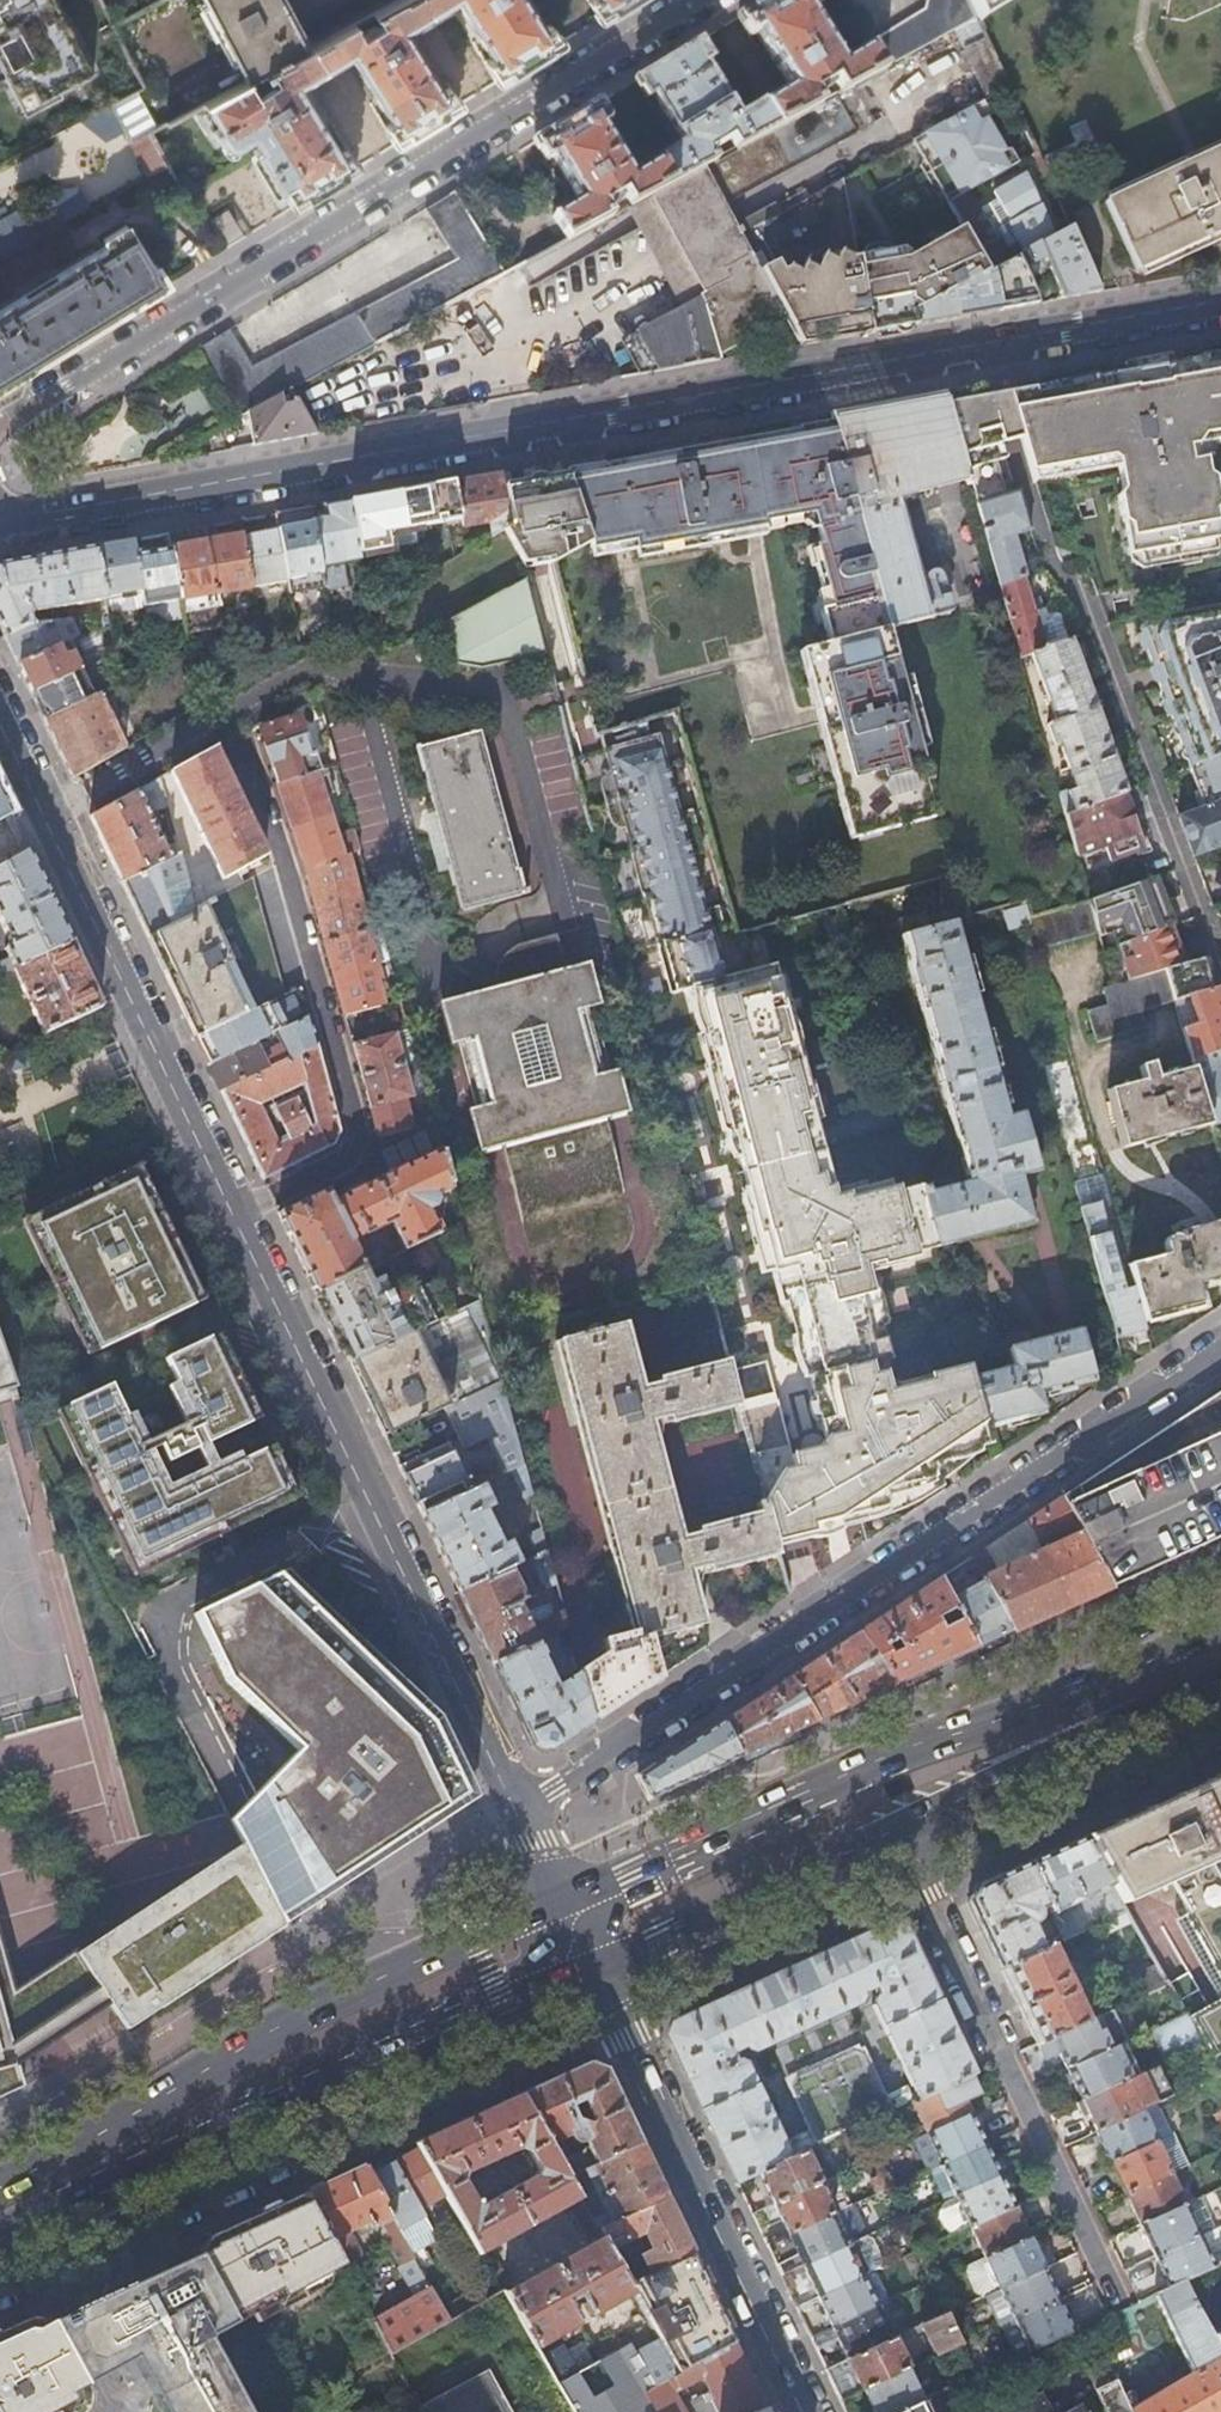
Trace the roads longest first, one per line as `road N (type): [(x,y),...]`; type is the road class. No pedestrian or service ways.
road 1 (residential): [(3,532),(1002,346)]
road 2 (residential): [(521,1811),(1220,1357)]
road 3 (residential): [(0,426),(695,0)]
road 4 (primary): [(1220,1630),(1119,1676),(870,1766),(561,1908)]
road 5 (residential): [(231,1213),(521,1811)]
road 6 (residential): [(1002,346),(1053,511),(1220,963)]
road 7 (primary): [(0,2241),(590,1970)]
road 8 (primary): [(561,1908),(431,1956),(262,2037),(111,2133),(4,2187)]
road 9 (residential): [(0,701),(231,1213)]
road 10 (residential): [(231,1213),(348,1158),(359,1137),(283,862),(245,769)]
road 11 (residential): [(1117,2306),(889,1835)]
road 12 (tertiary): [(590,1970),(804,2411)]
road 13 (primary): [(889,1835),(1220,1682)]
road 14 (primary): [(590,1970),(737,1912),(889,1835)]
road 15 (residential): [(1002,346),(1220,305)]

